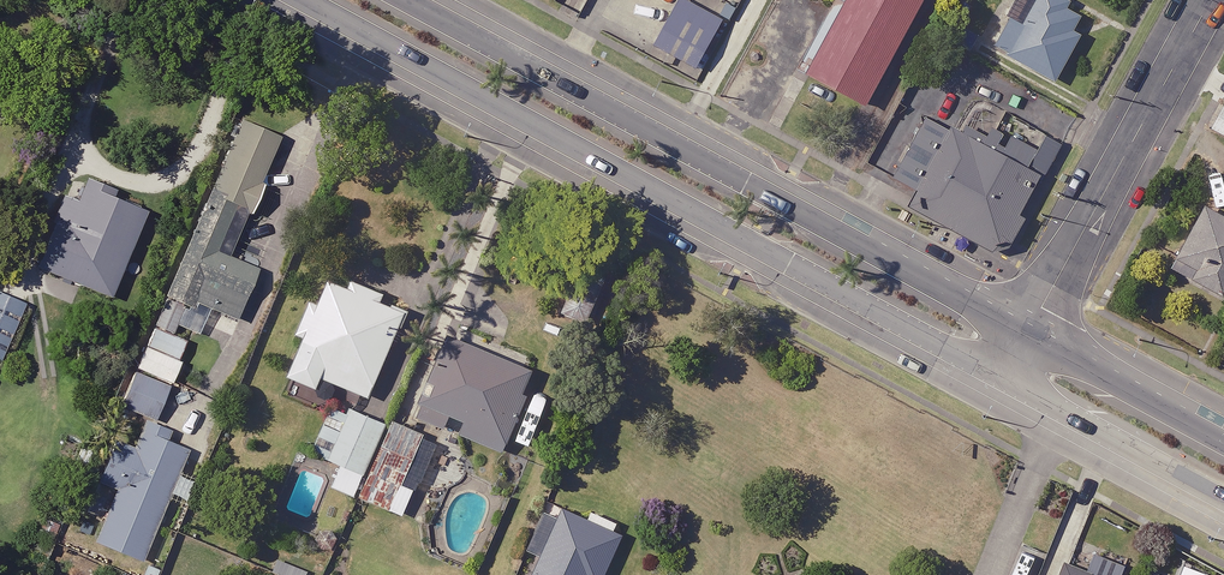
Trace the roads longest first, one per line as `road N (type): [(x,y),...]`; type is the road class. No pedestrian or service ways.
road 1 (secondary): [(1005,379),(301,0)]
road 2 (secondary): [(404,0),(1026,336)]
road 3 (residential): [(1026,336),(1212,0)]
road 4 (secondary): [(1223,498),(1005,379)]
road 5 (secondary): [(1026,336),(1223,444)]

